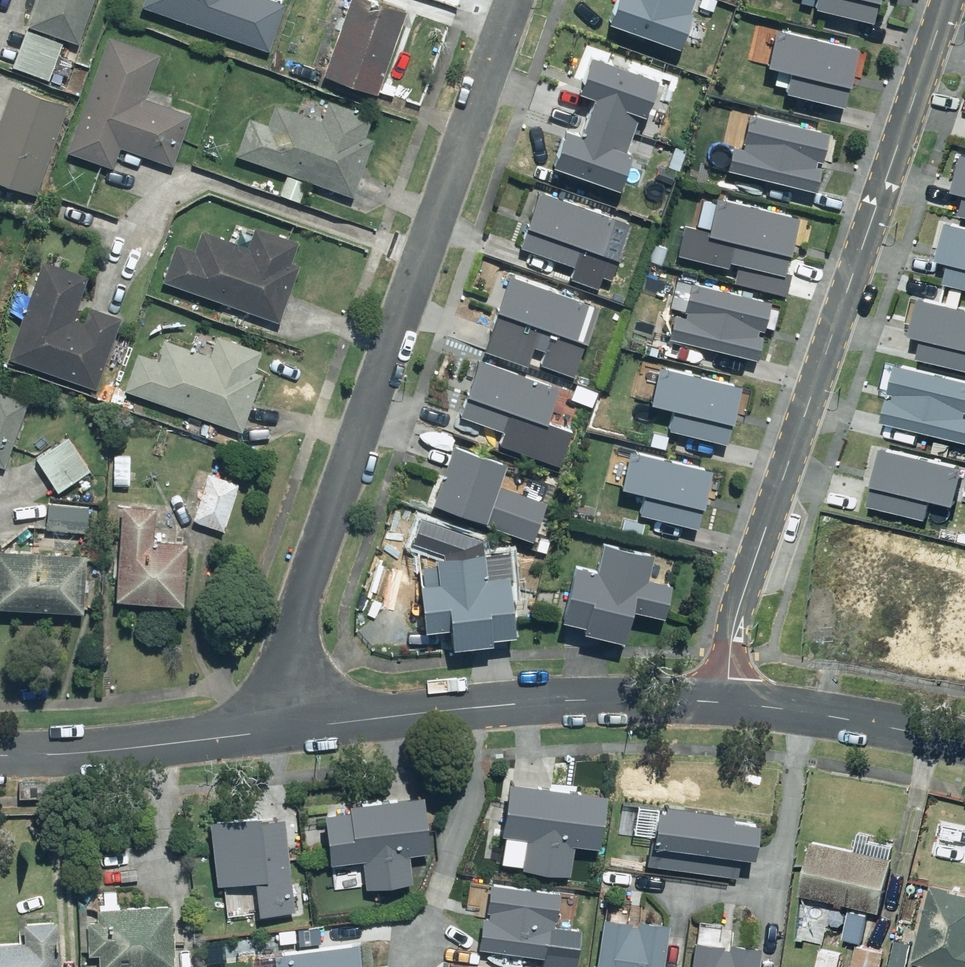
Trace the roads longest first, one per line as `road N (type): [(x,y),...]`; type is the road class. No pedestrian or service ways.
road 1 (residential): [(286,730),(285,664),(296,612),(515,0)]
road 2 (residential): [(947,0),(741,605),(727,703)]
road 3 (residential): [(286,730),(518,704),(727,703)]
road 4 (residential): [(0,755),(286,730)]
road 5 (residential): [(727,703),(825,712),(964,744)]

